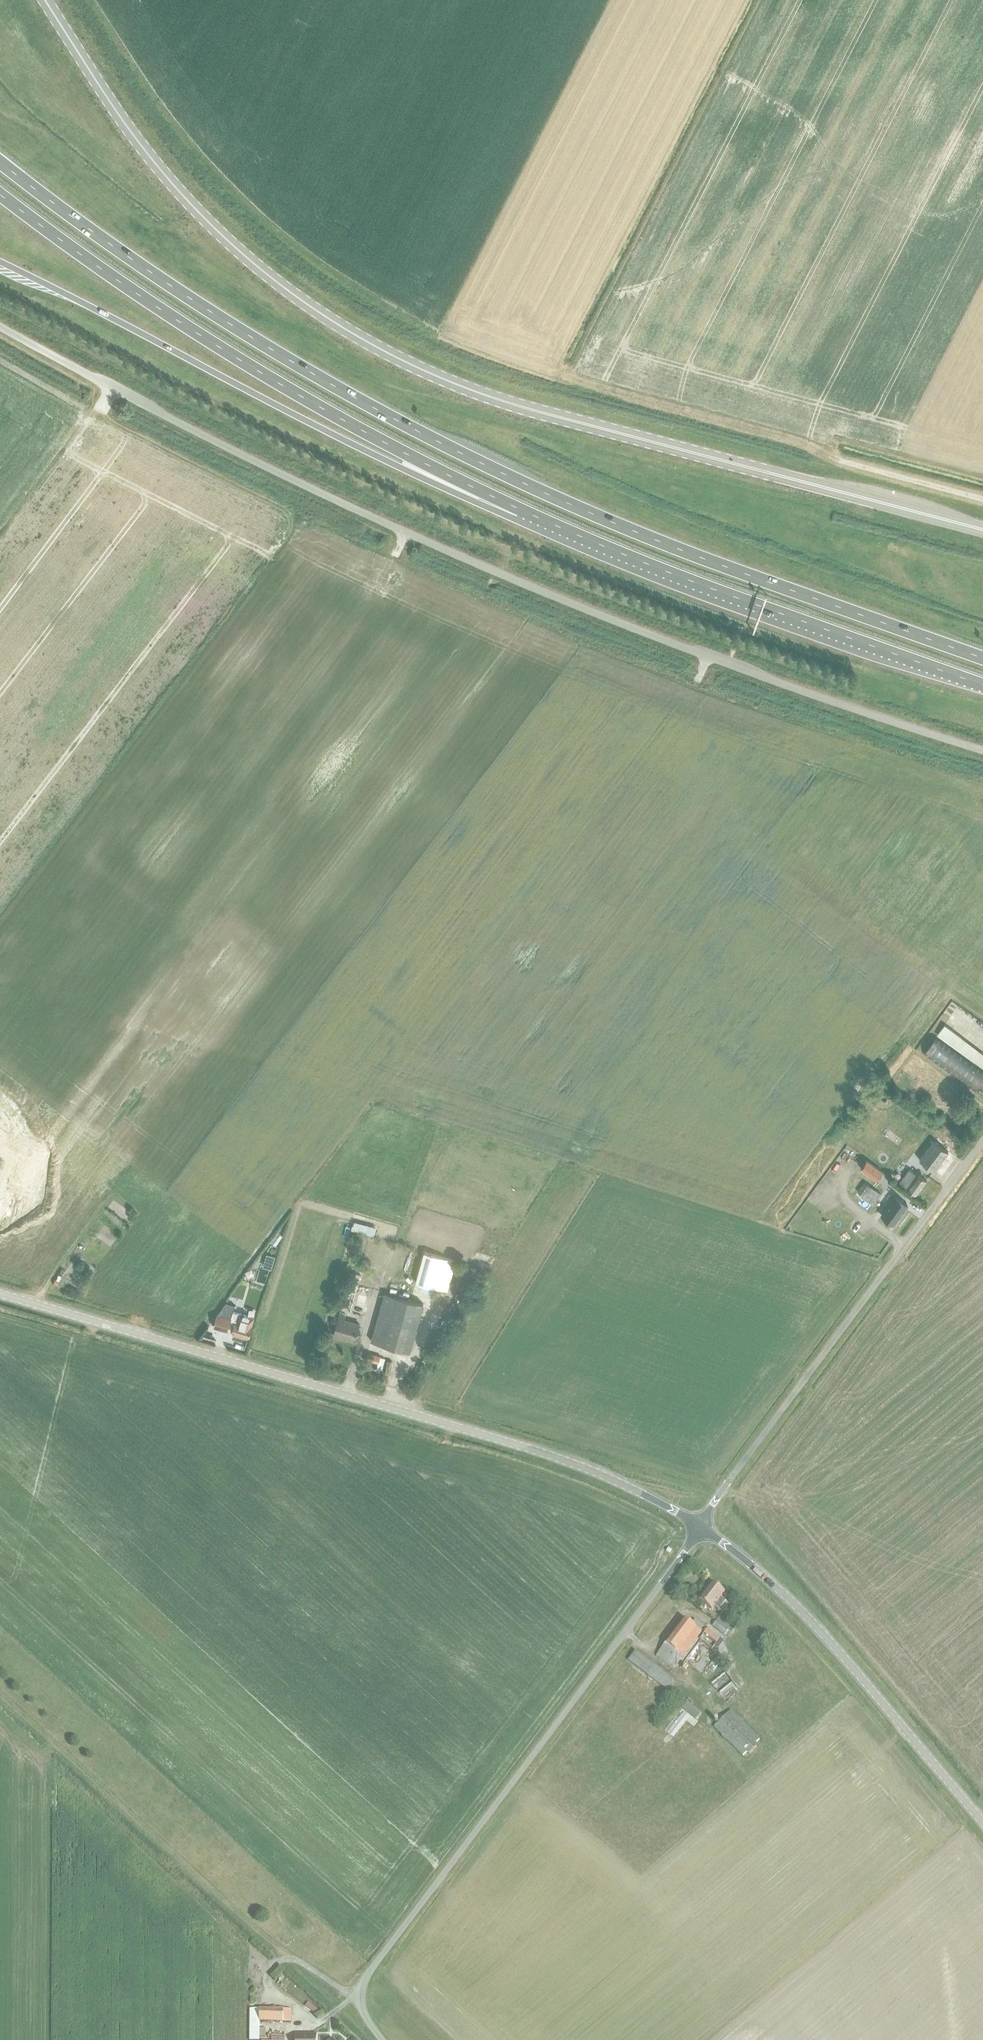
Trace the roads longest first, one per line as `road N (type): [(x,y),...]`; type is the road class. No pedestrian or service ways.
road 1 (trunk): [(982,658),(676,548),(441,442),(196,302),(0,160)]
road 2 (unclassified): [(982,752),(680,646),(386,523),(0,327)]
road 3 (trunk): [(778,475),(478,393),(308,304),(187,200),(45,0)]
road 4 (unclassified): [(700,1526),(624,1485),(533,1452),(0,1294)]
road 5 (unclassified): [(380,2039),(365,2016),(365,1983),(700,1526)]
road 6 (trunk): [(0,194),(244,363),(520,509)]
road 7 (trunk): [(0,262),(400,467),(520,509)]
road 8 (trunk): [(520,509),(651,566),(982,685)]
road 9 (unclassified): [(700,1526),(982,1142)]
road 10 (track): [(0,1703),(238,1918),(360,1998)]
road 11 (unclassified): [(982,1824),(823,1635),(700,1526)]
road 12 (track): [(554,378),(836,458)]
road 13 (trunk): [(778,475),(982,529)]
road 14 (unclassified): [(836,458),(982,499)]

